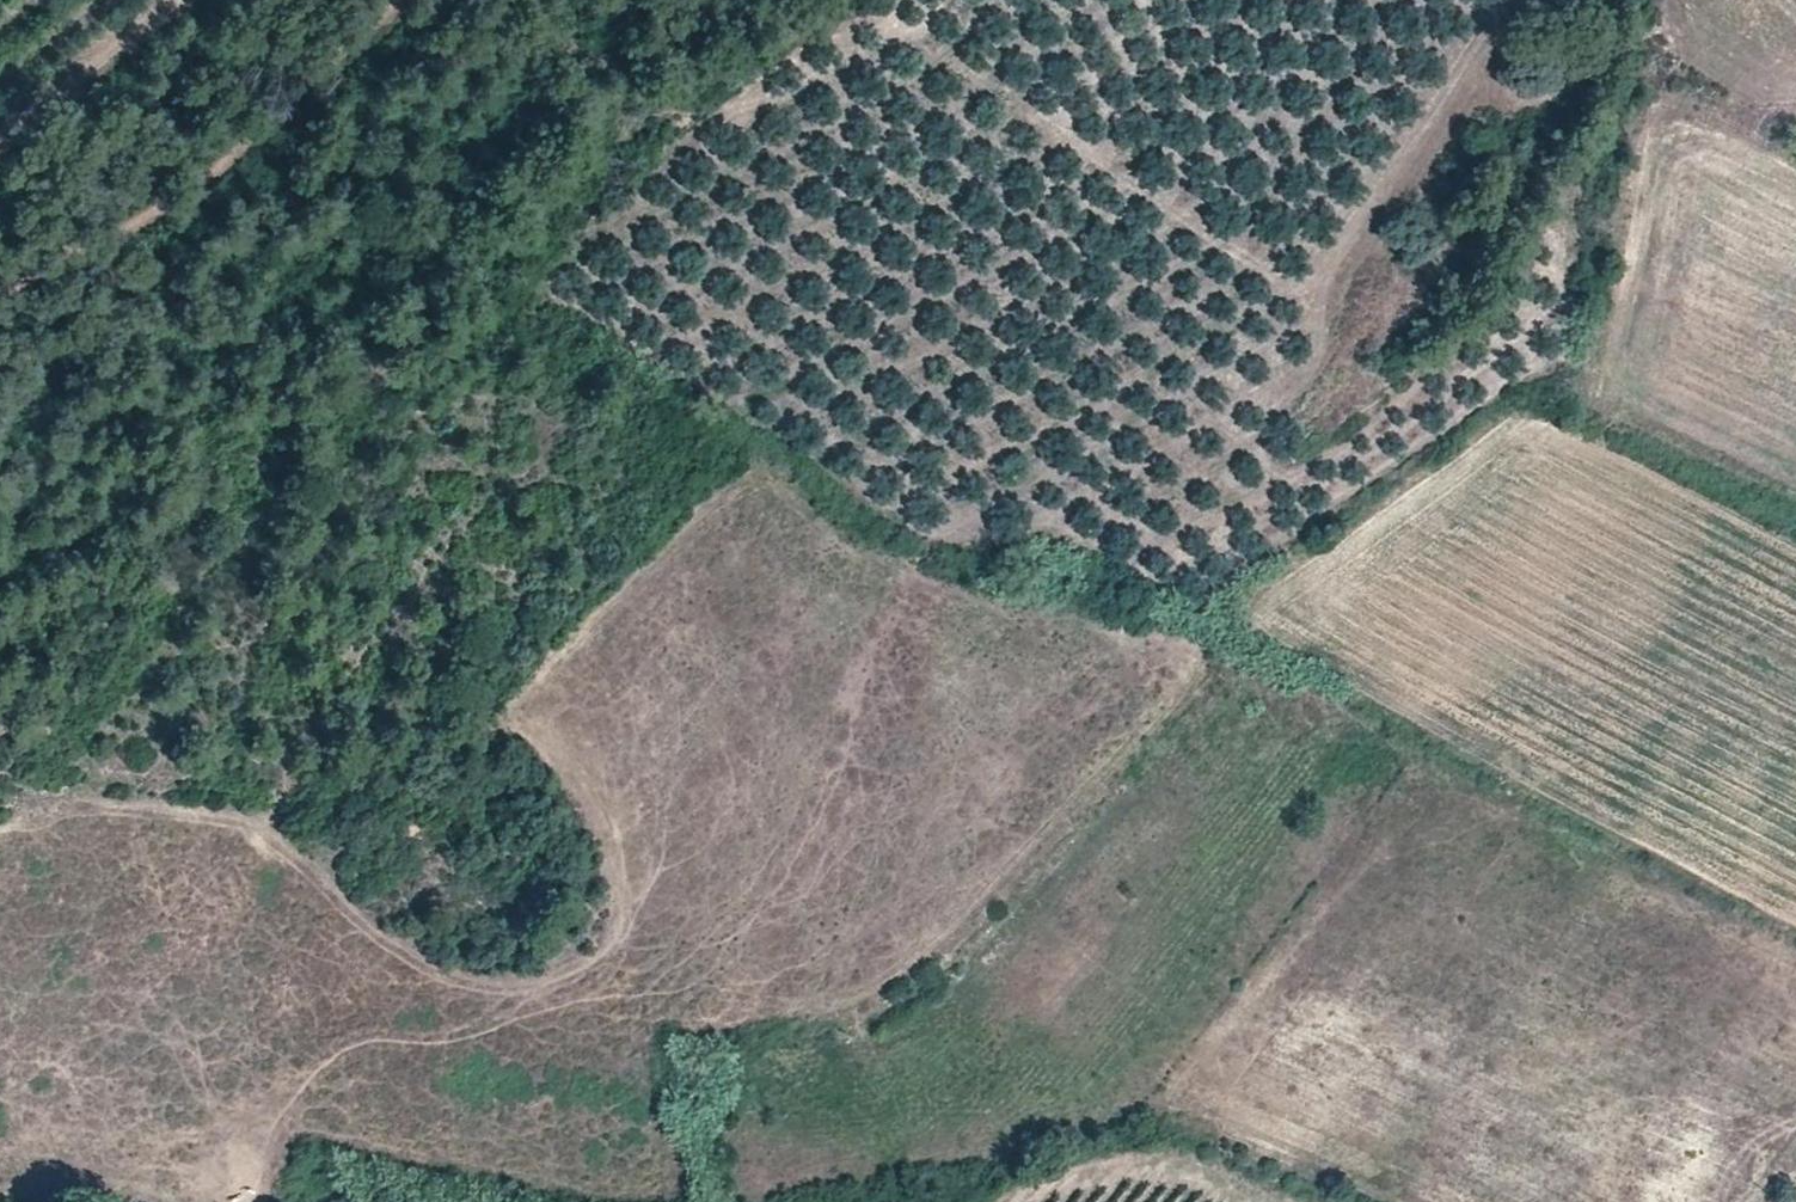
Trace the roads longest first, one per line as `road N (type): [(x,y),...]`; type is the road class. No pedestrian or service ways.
road 1 (track): [(872,15),(1080,160),(1302,289),(1365,237),(1495,86),(1521,0)]
road 2 (track): [(0,299),(105,256),(420,0)]

